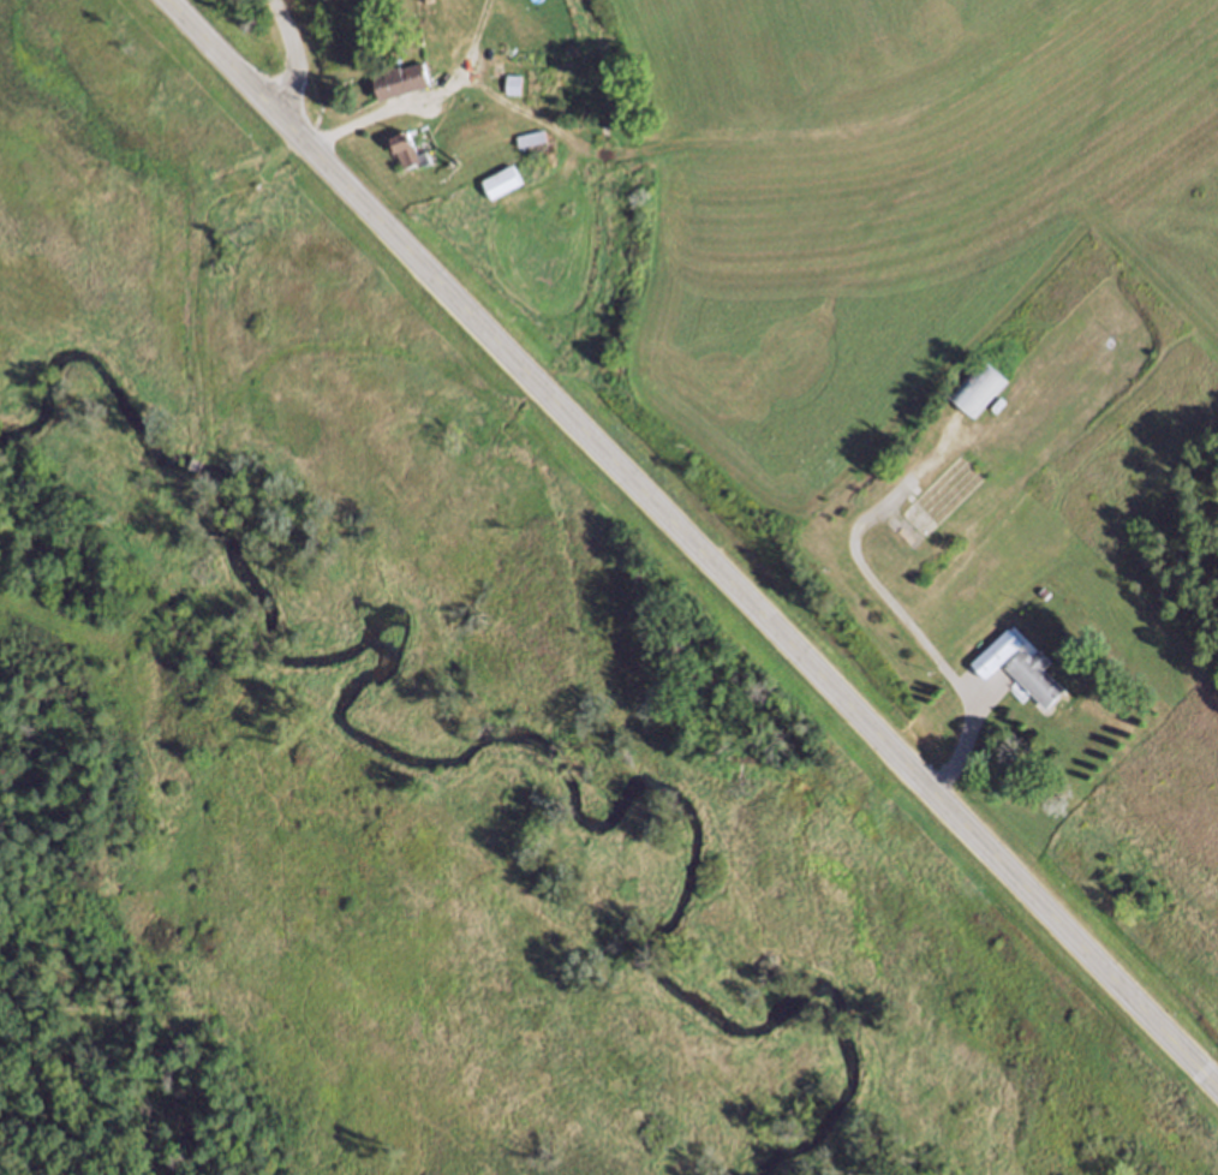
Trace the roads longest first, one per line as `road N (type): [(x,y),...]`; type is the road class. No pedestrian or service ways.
road 1 (primary): [(1217,1087),(167,0)]
road 2 (residential): [(274,111),(289,88),(293,54),(269,0)]

